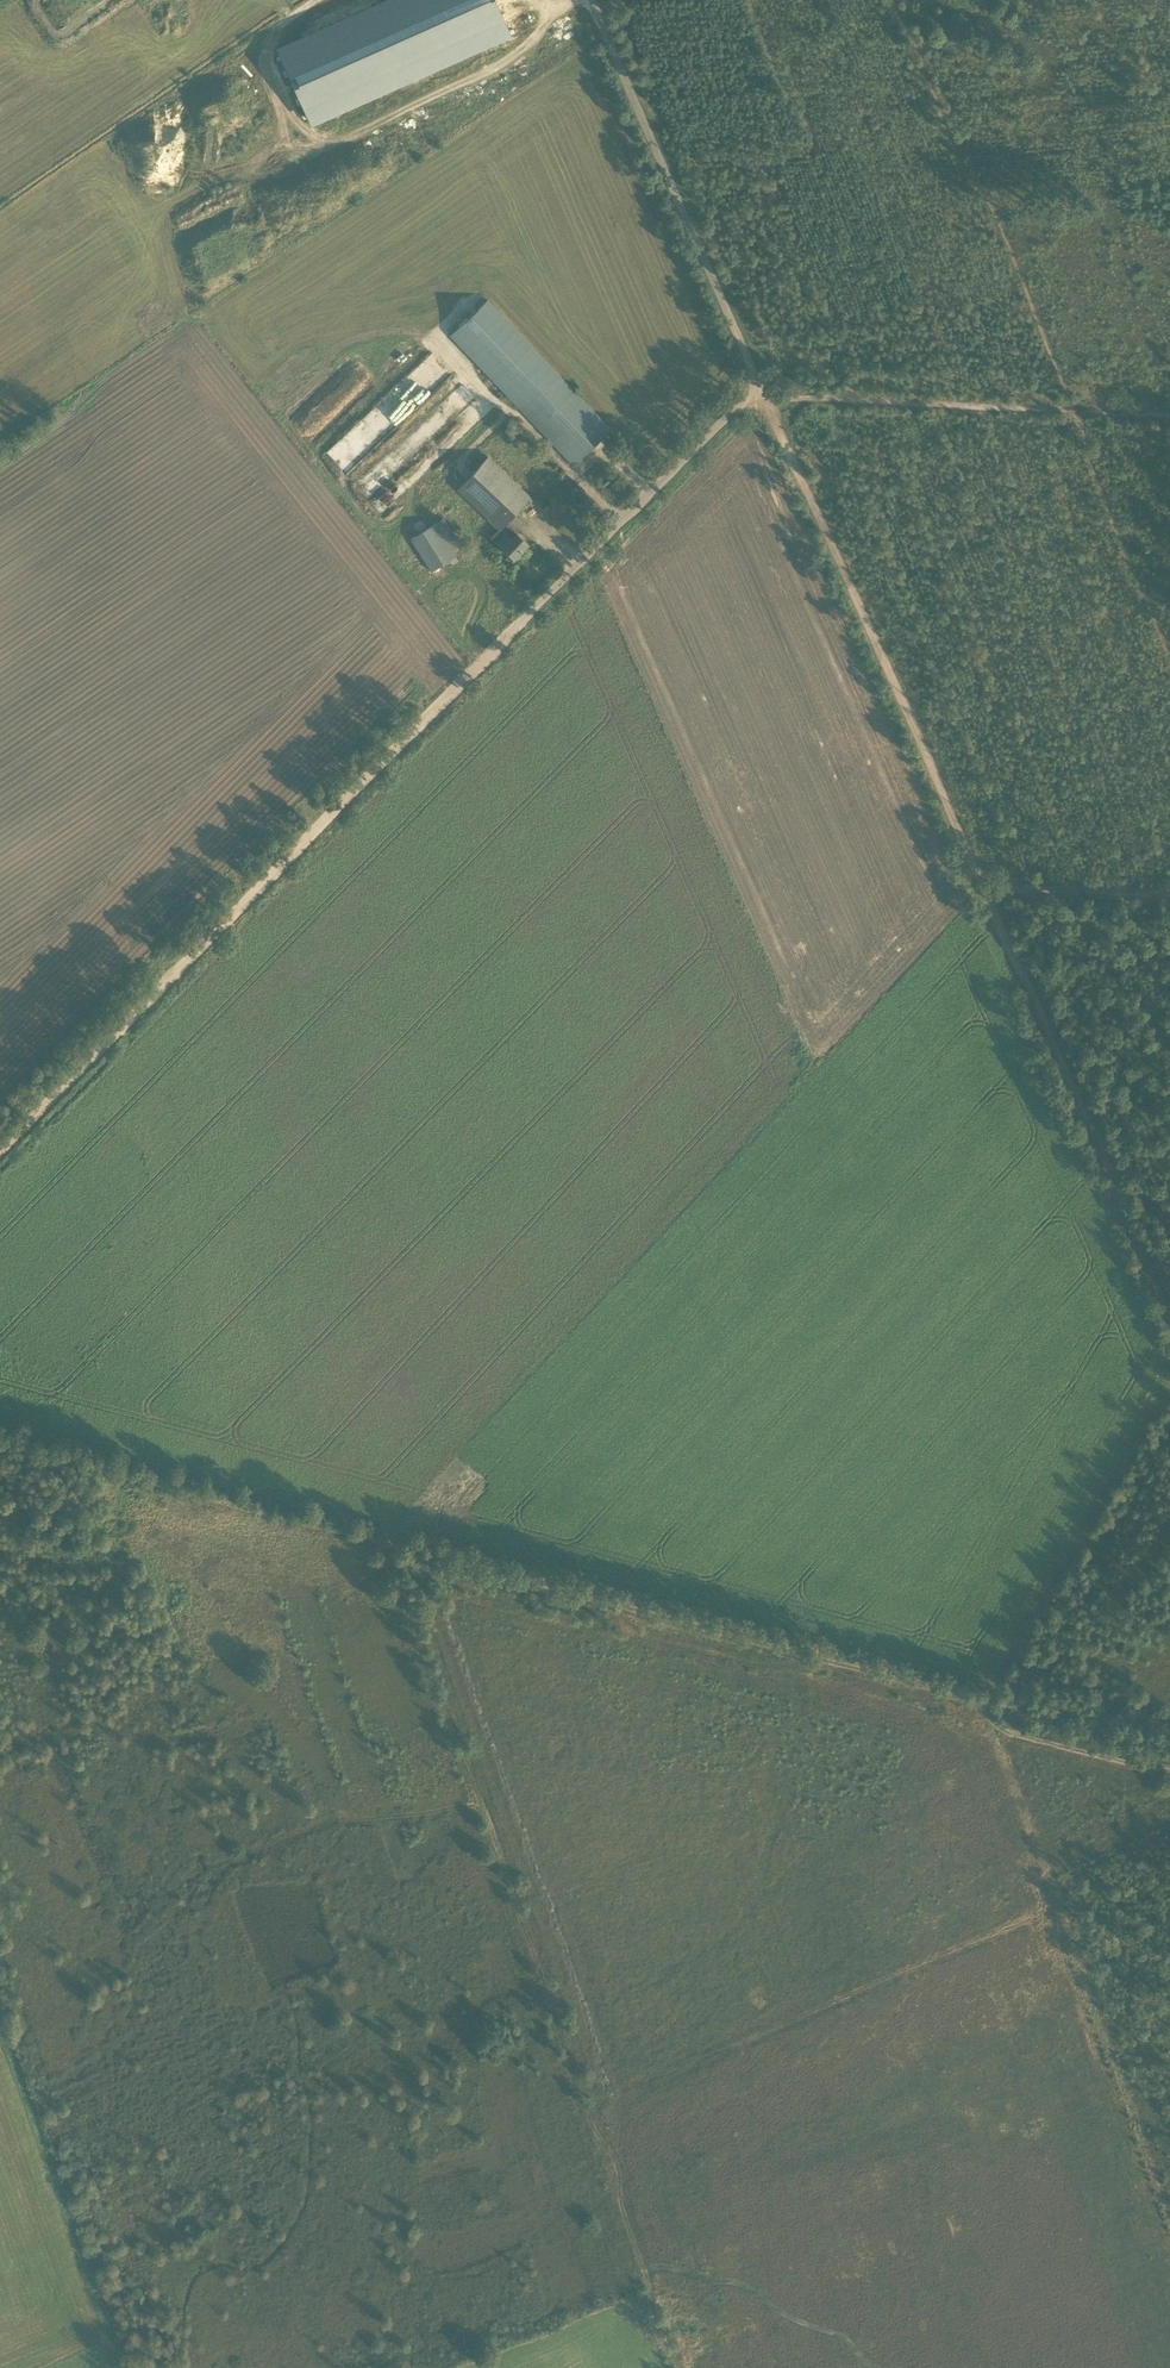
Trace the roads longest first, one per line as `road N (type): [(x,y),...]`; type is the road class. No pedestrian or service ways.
road 1 (track): [(674,2367),(655,2334),(653,2305),(391,1546)]
road 2 (unclassified): [(519,626),(760,394),(590,0)]
road 3 (track): [(0,1149),(519,626)]
road 4 (track): [(987,1706),(391,1546)]
road 5 (track): [(760,394),(985,898)]
road 6 (track): [(985,898),(1078,1094),(1169,1324)]
road 7 (track): [(987,1706),(1169,1395)]
road 8 (track): [(760,394),(1071,410)]
road 9 (track): [(1169,896),(985,898)]
road 10 (track): [(1000,1730),(1169,1772)]

